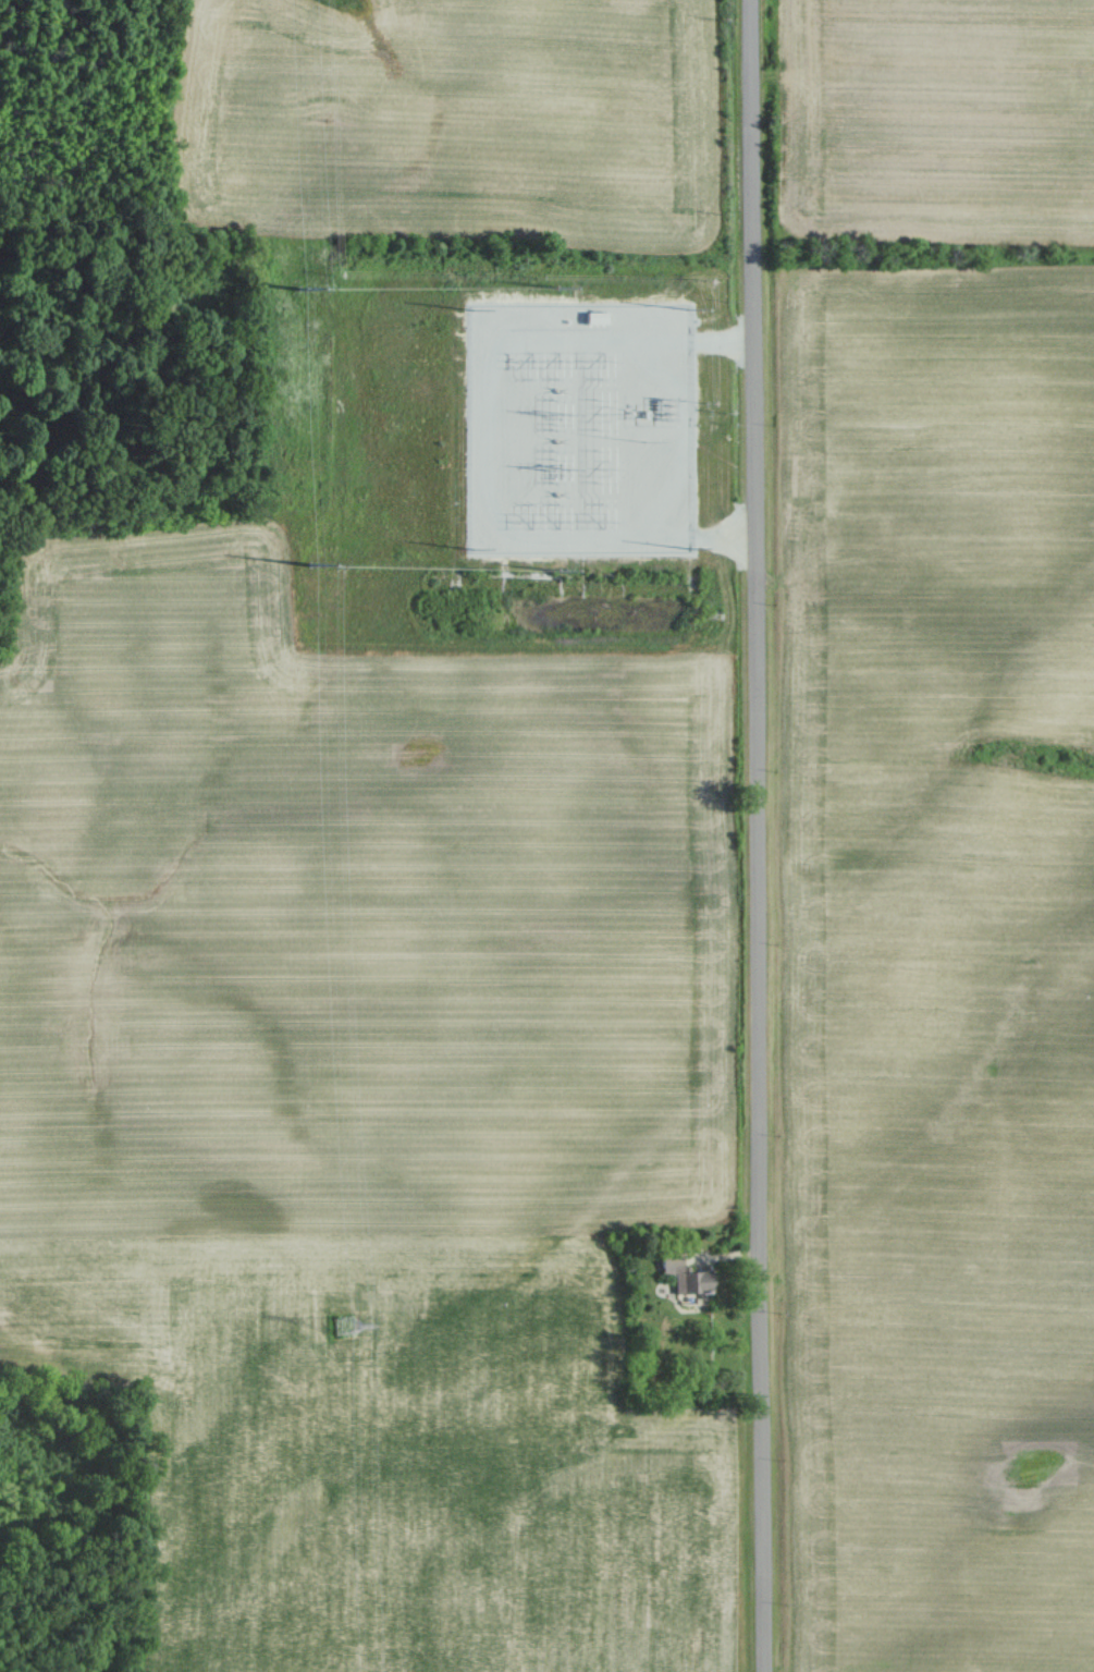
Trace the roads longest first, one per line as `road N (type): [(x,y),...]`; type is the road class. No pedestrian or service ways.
road 1 (residential): [(765,1671),(749,0)]

